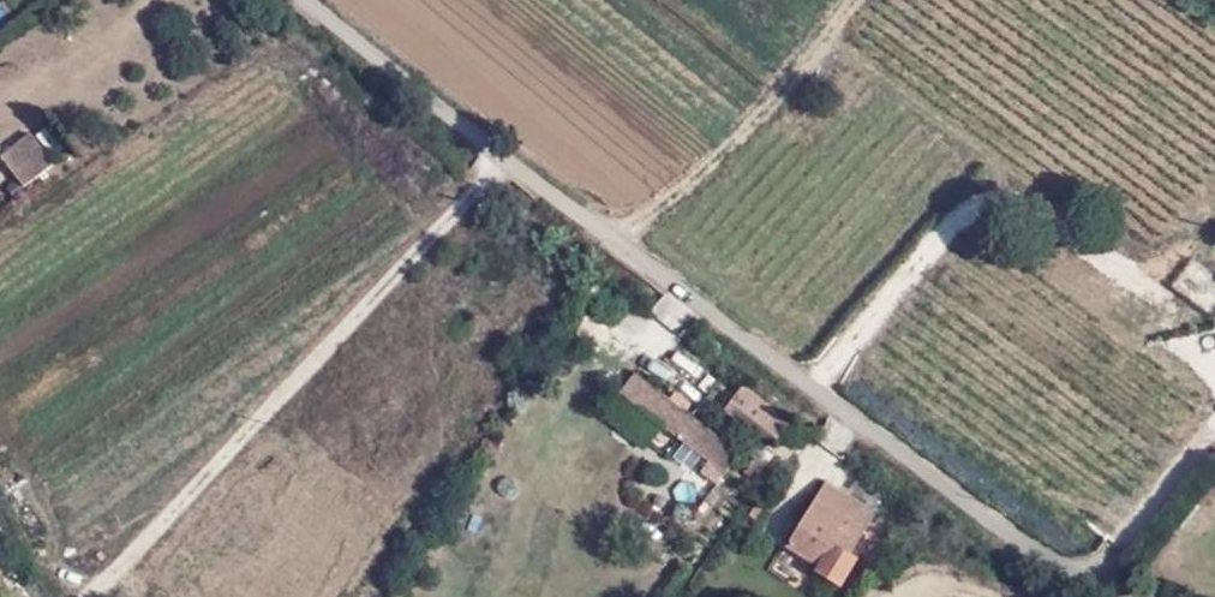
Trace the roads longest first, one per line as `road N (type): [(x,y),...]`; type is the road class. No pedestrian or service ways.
road 1 (unclassified): [(1114,596),(989,523),(307,0)]
road 2 (track): [(501,153),(90,596)]
road 3 (track): [(617,240),(728,130),(839,0)]

